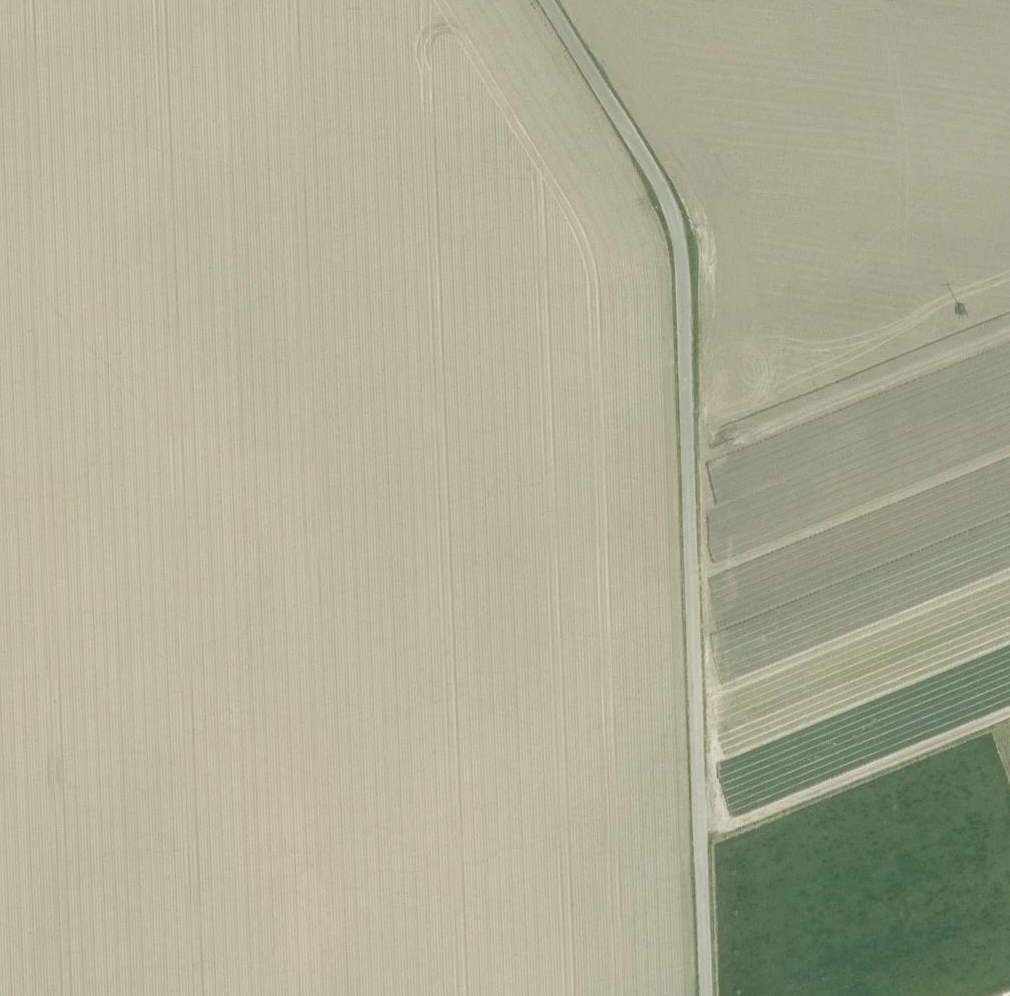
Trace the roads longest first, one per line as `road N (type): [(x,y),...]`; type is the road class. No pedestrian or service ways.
road 1 (residential): [(558,0),(699,227),(714,995)]

